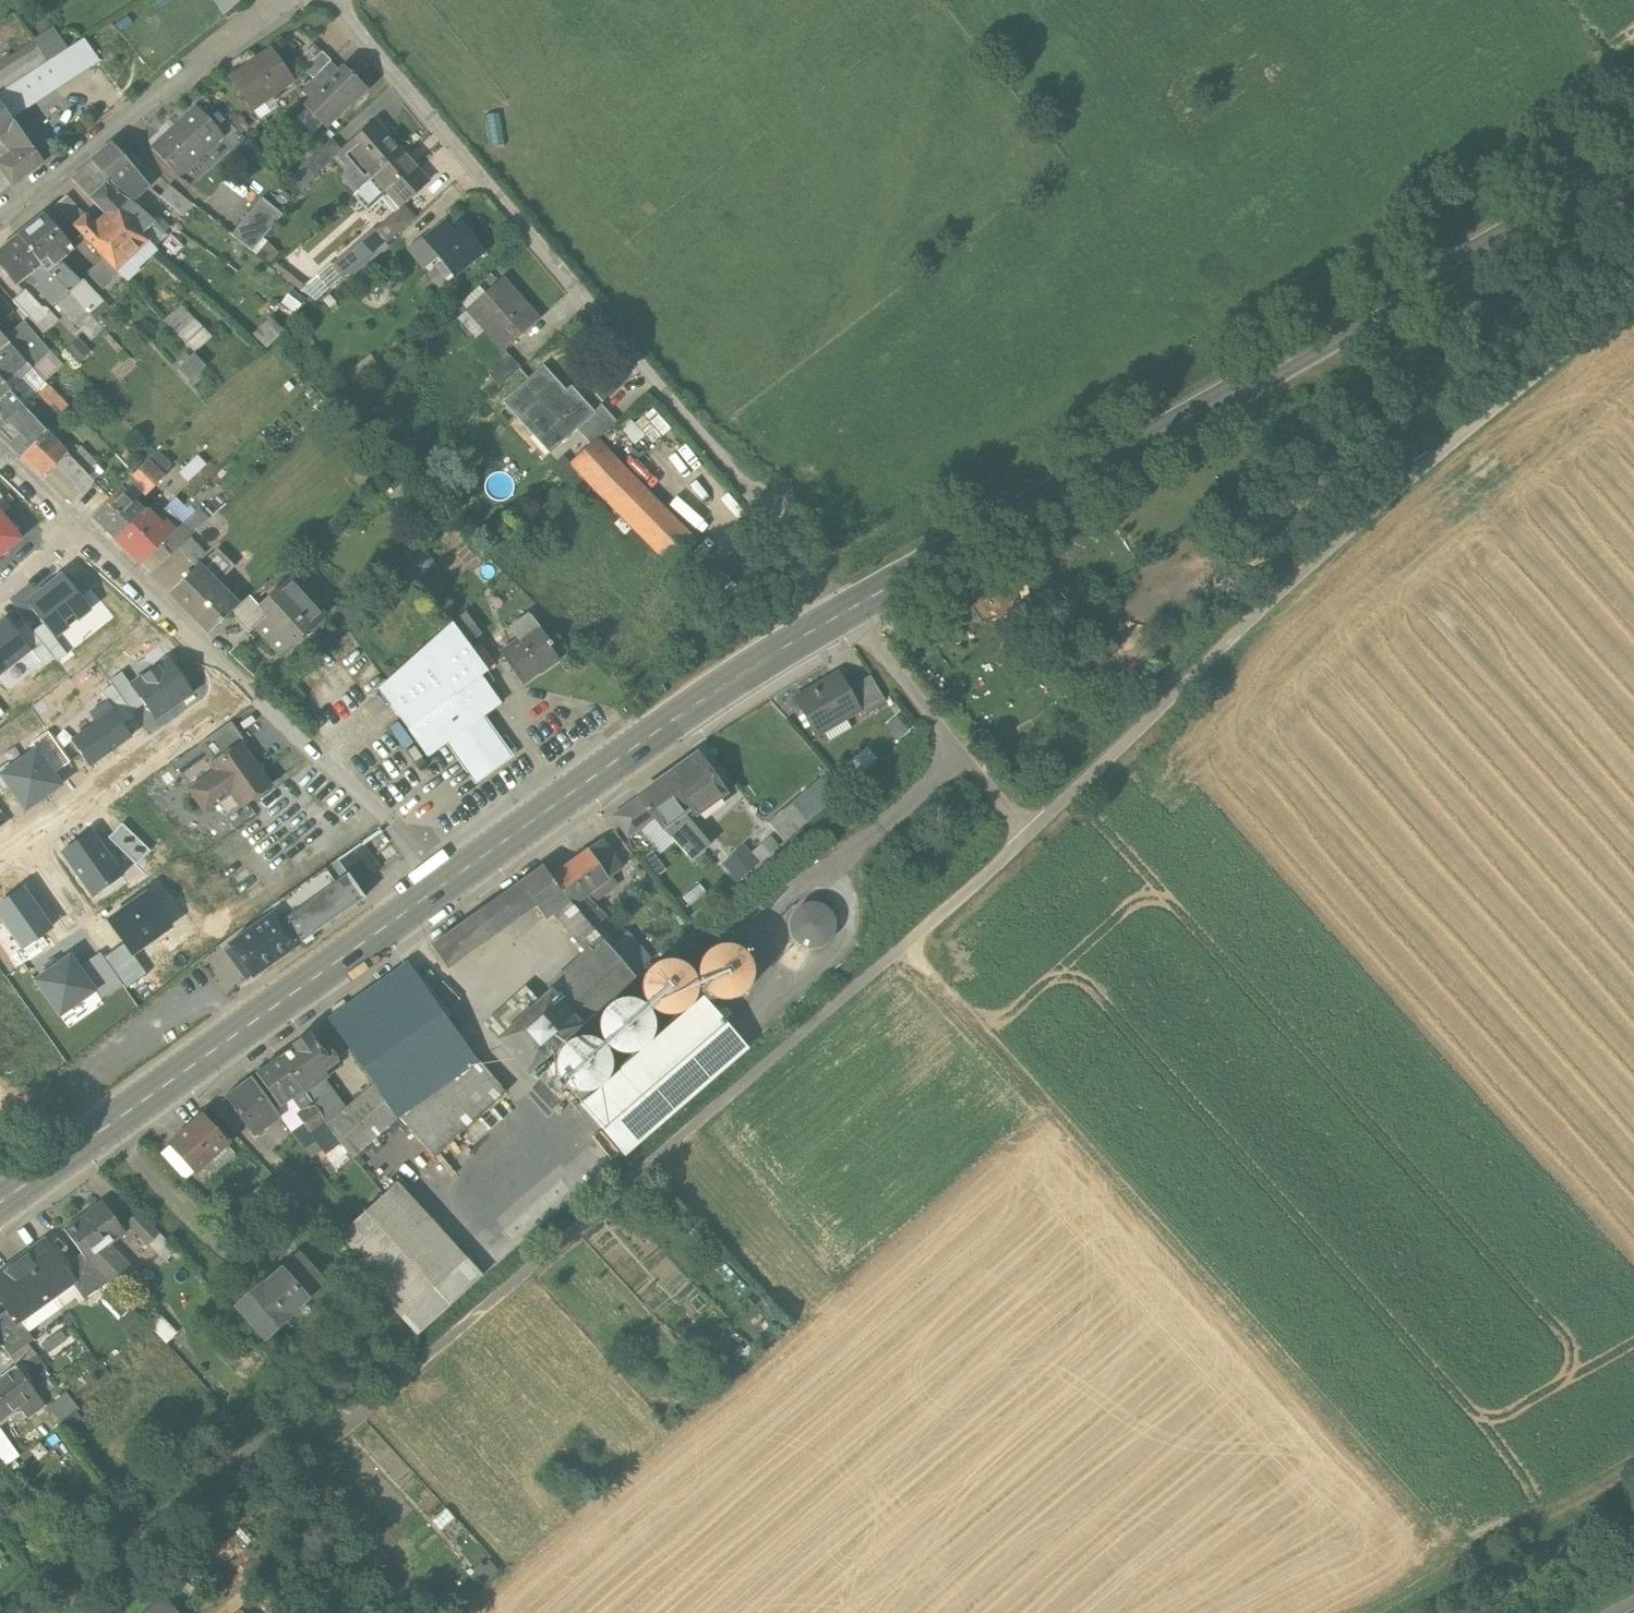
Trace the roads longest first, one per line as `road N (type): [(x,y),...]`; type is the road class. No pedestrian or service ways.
road 1 (track): [(805,573),(1633,108)]
road 2 (track): [(1378,1612),(1465,1564),(905,952)]
road 3 (secondary): [(1633,168),(841,615)]
road 4 (residential): [(327,0),(841,615)]
road 5 (secondary): [(455,883),(0,1204)]
road 6 (secondary): [(841,615),(455,883)]
road 7 (residential): [(0,211),(288,0)]
road 8 (residential): [(0,857),(242,687)]
road 9 (residential): [(242,687),(455,883)]
road 10 (track): [(841,615),(1029,834)]
road 11 (residential): [(77,532),(242,687)]
road 12 (track): [(1465,1564),(1633,1472)]

